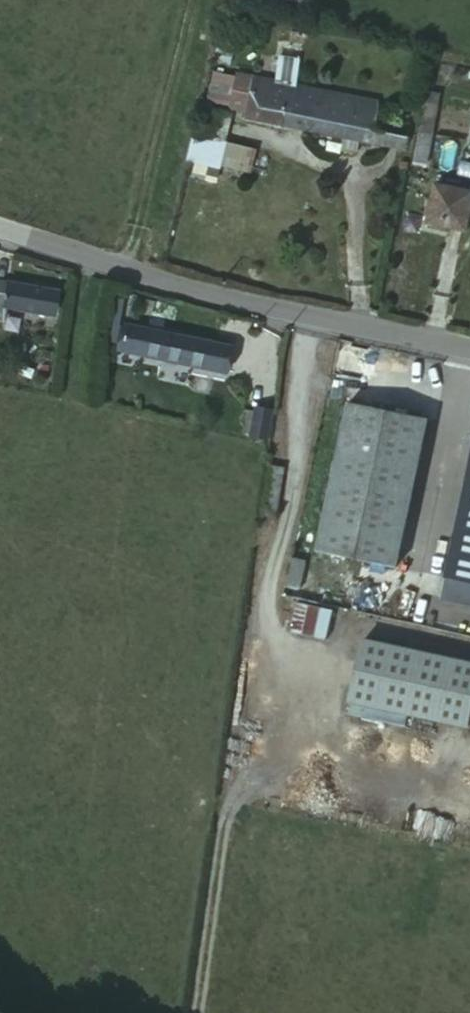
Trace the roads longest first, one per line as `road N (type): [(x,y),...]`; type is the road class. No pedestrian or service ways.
road 1 (unclassified): [(469,344),(0,231)]

